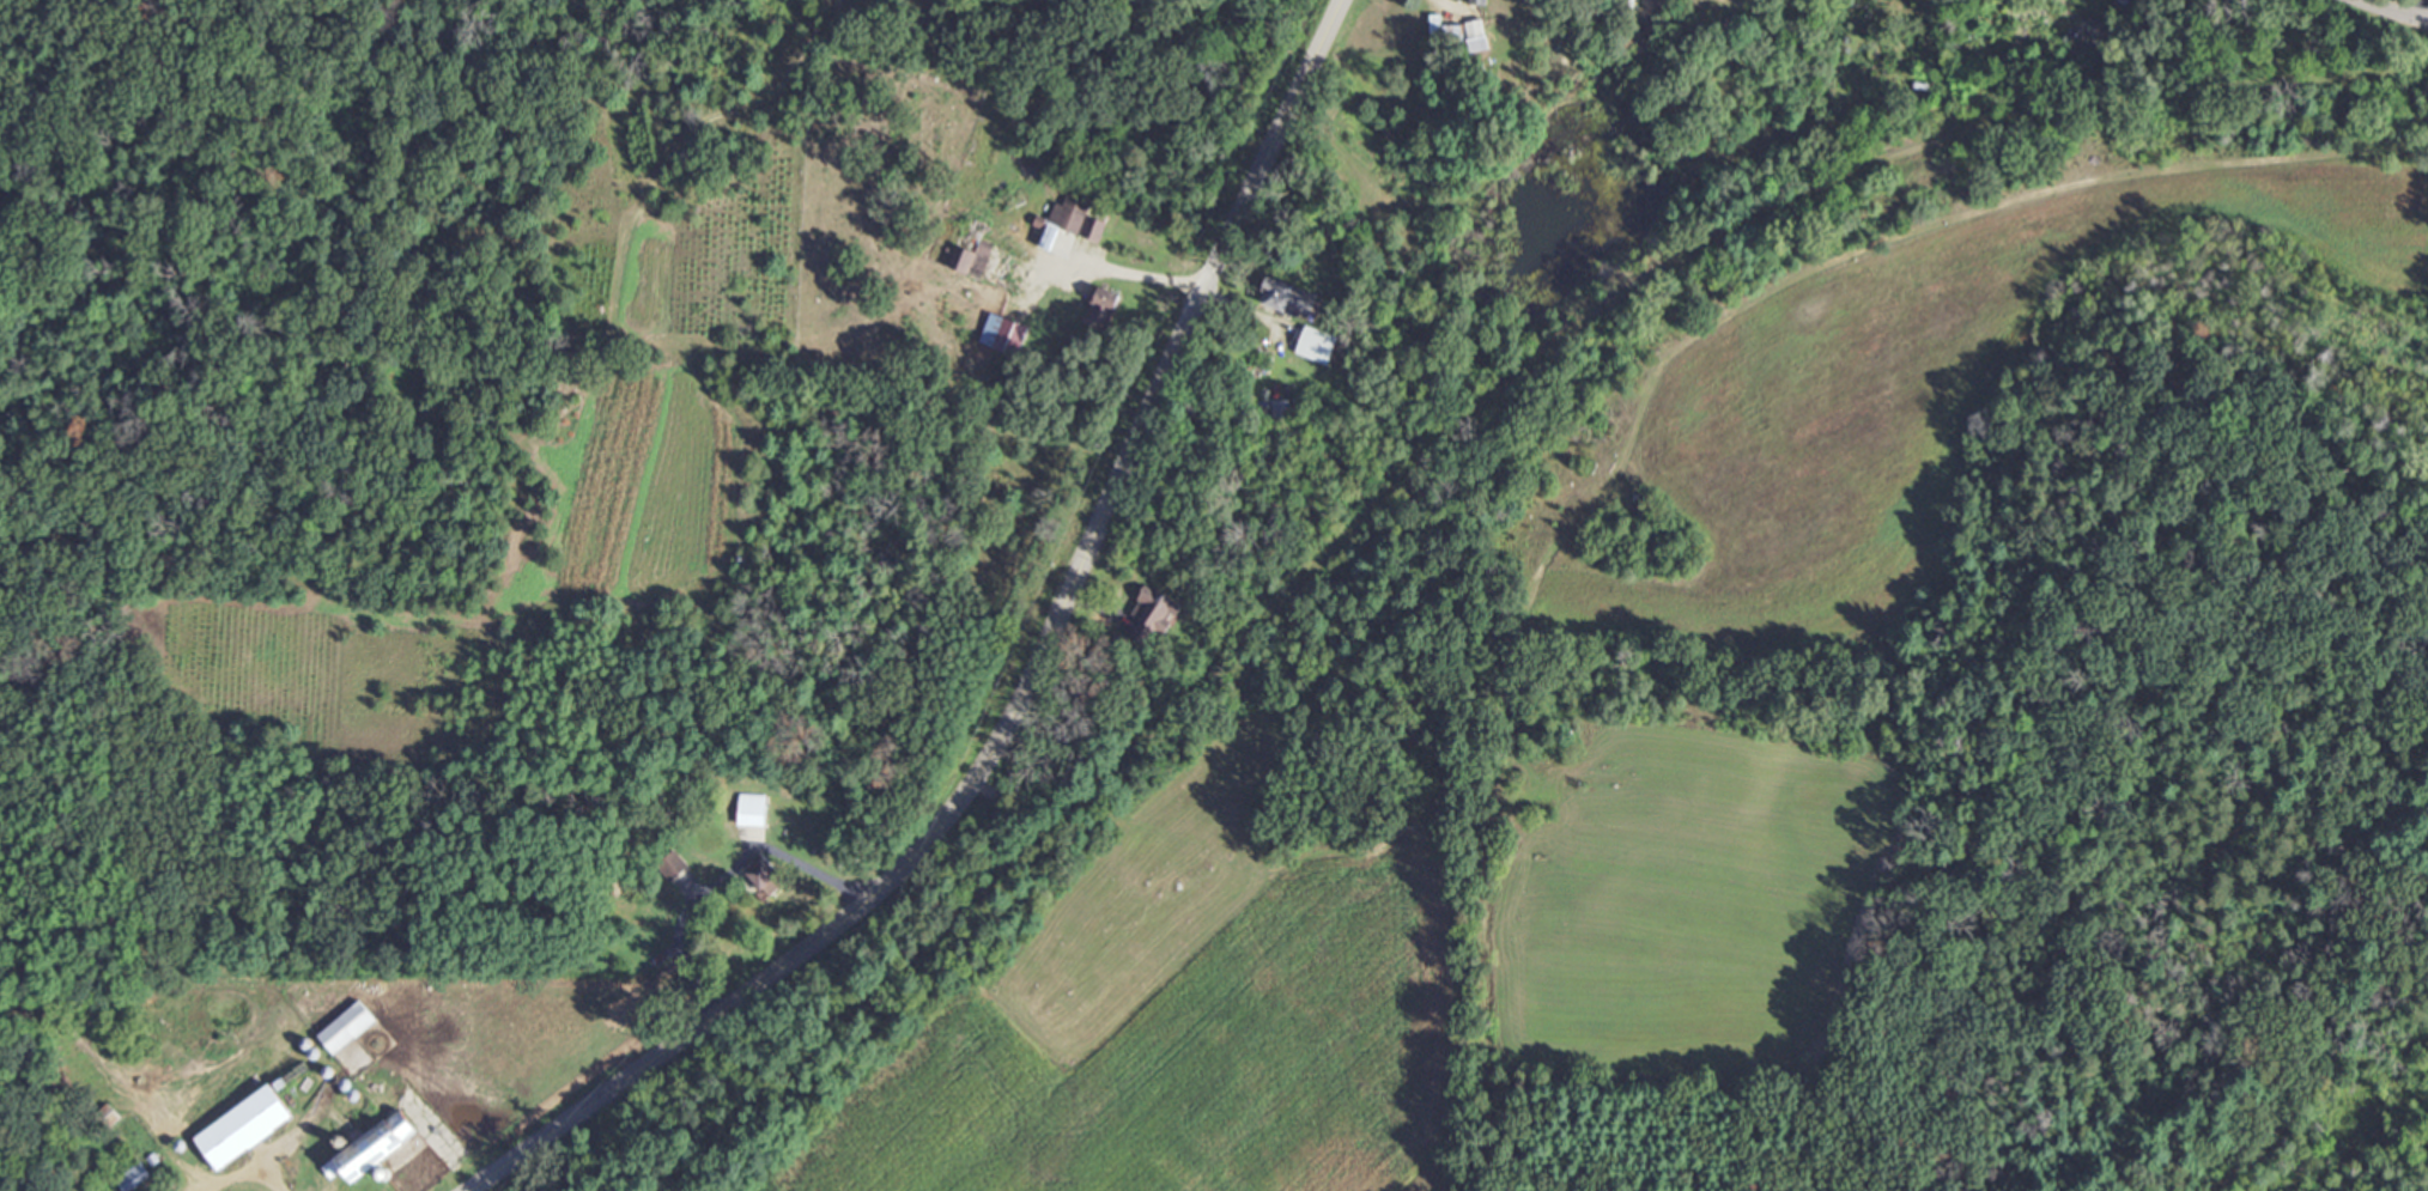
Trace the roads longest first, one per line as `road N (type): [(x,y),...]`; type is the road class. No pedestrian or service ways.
road 1 (secondary): [(465,1190),(838,923),(943,815),(1027,677),(1336,0)]

